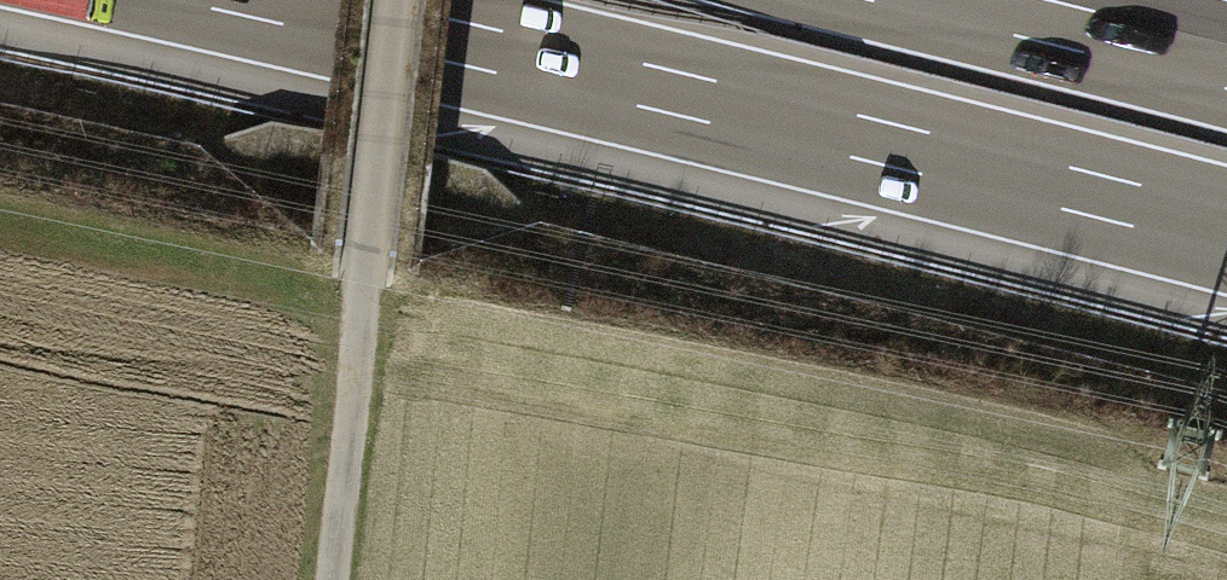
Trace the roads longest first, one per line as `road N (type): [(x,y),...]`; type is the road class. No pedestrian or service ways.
road 1 (motorway): [(260,0),(1226,231)]
road 2 (track): [(333,579),(368,249)]
road 3 (motorway): [(1226,66),(963,0)]
road 4 (track): [(397,0),(368,249)]

